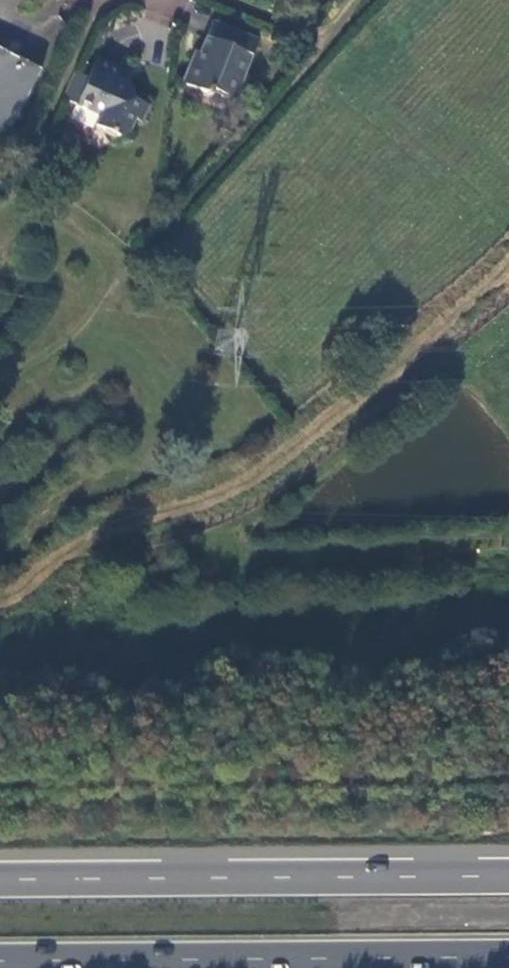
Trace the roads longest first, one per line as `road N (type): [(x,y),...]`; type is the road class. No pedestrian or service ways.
road 1 (trunk): [(0,962),(508,958)]
road 2 (trunk): [(508,877),(0,881)]

